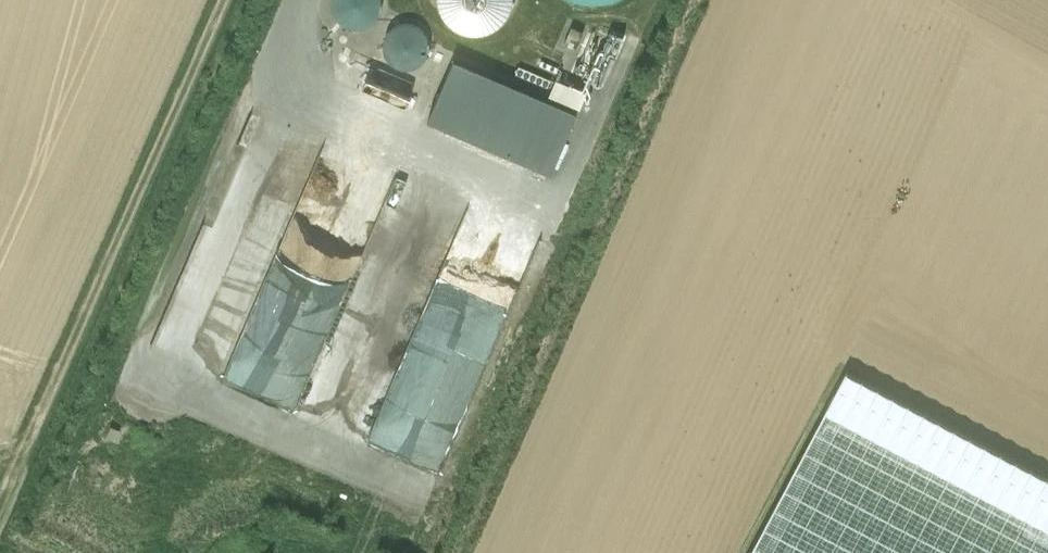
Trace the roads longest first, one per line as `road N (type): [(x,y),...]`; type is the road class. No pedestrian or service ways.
road 1 (track): [(0,515),(225,0)]

